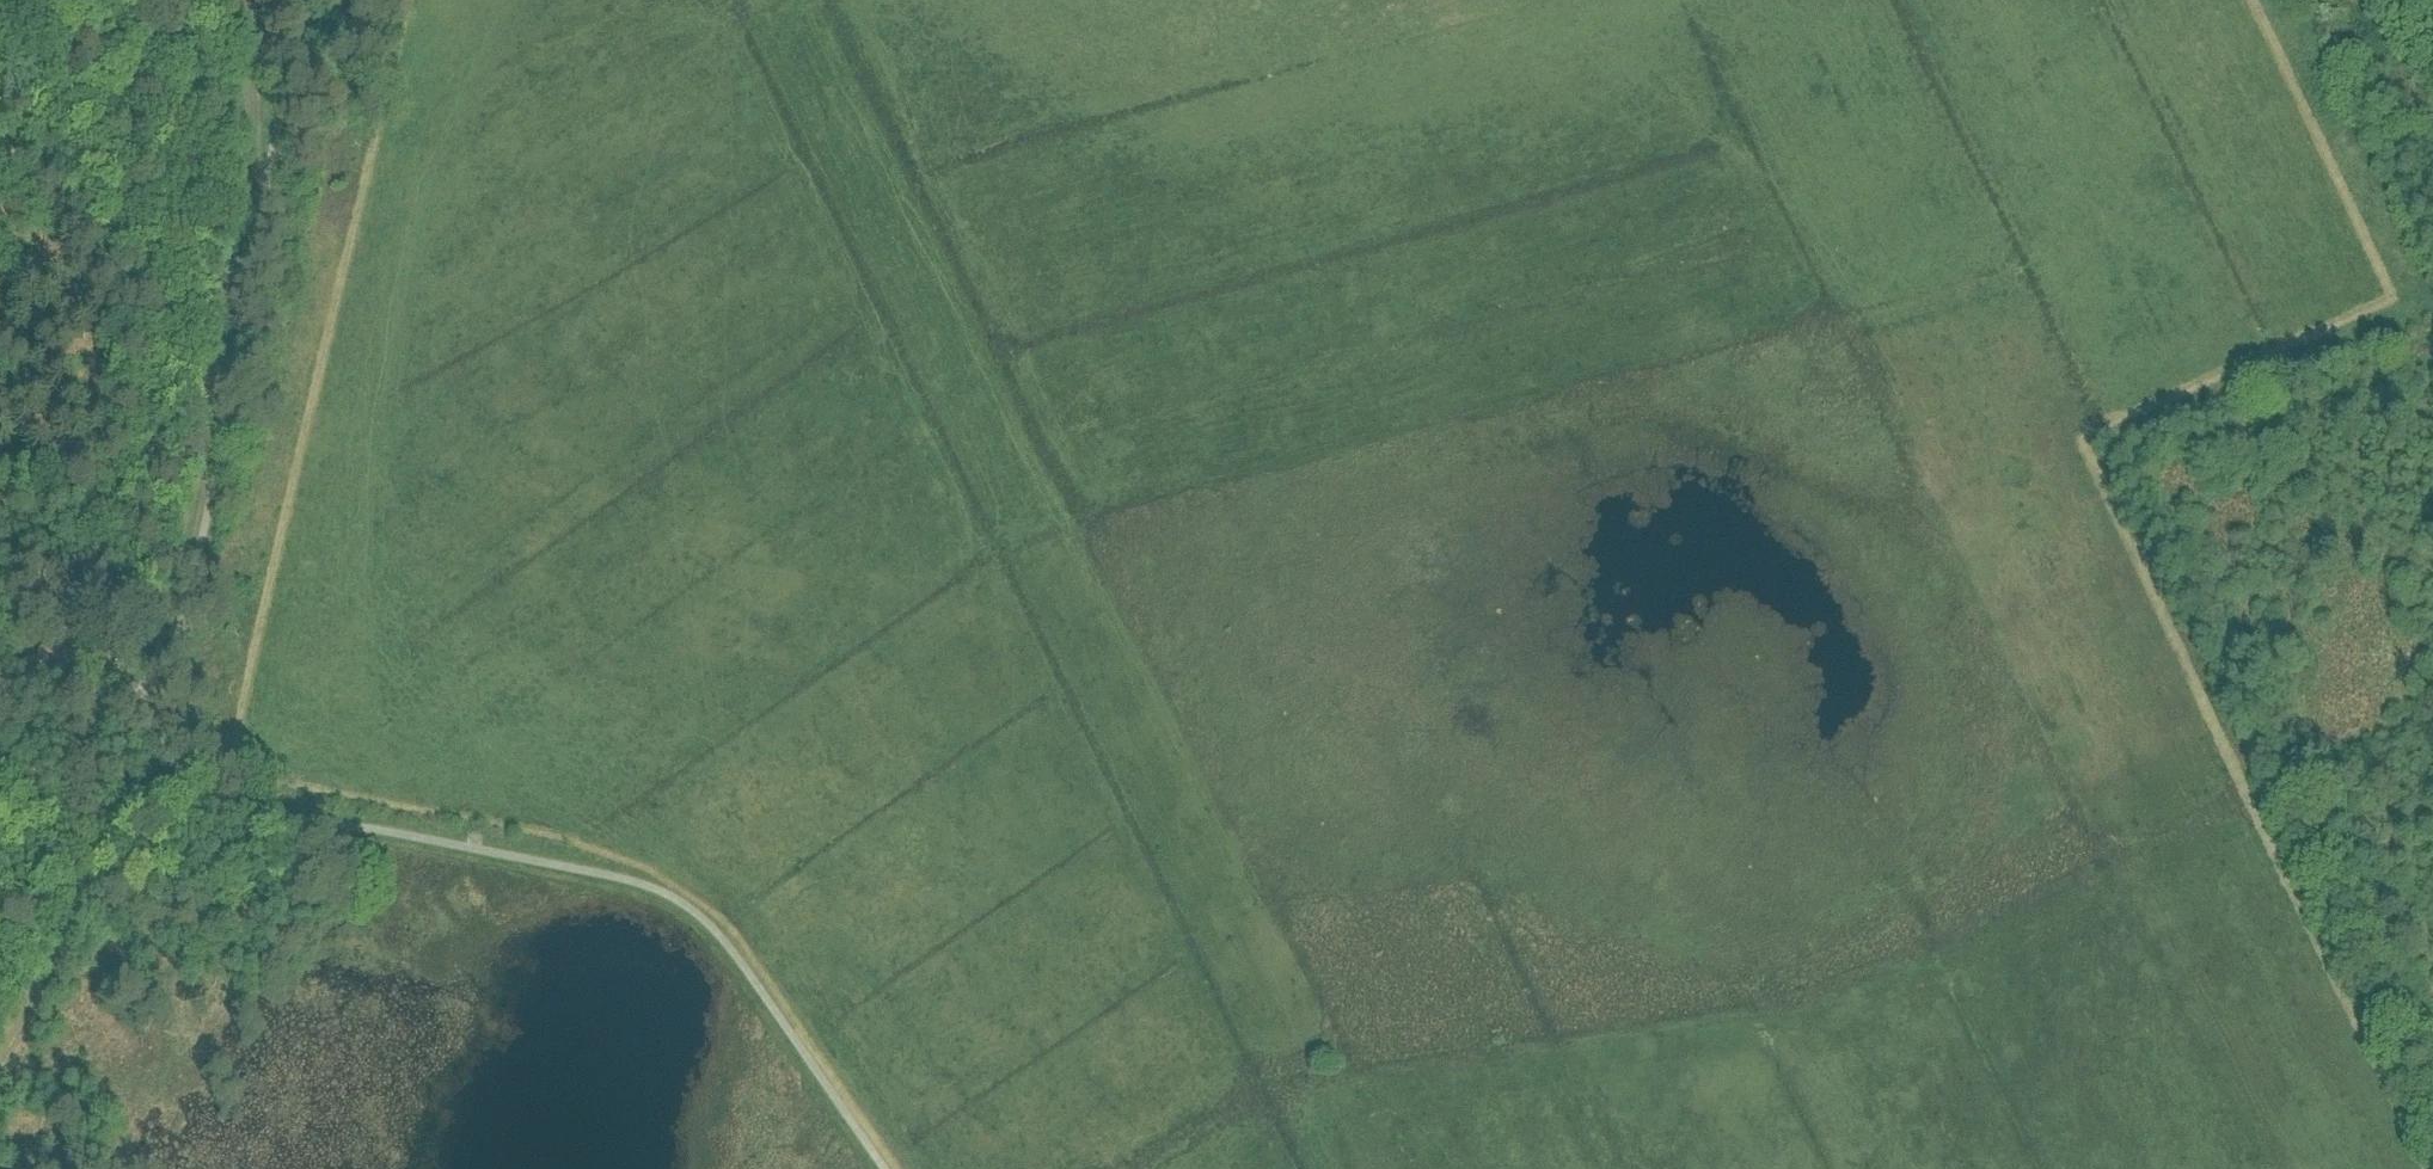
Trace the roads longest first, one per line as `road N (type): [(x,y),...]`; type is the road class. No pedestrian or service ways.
road 1 (track): [(0,1048),(130,817),(160,708)]

